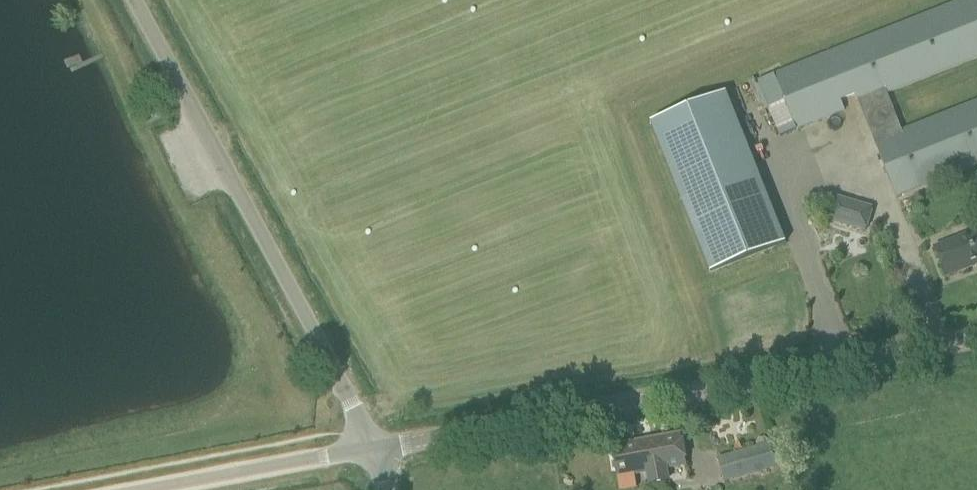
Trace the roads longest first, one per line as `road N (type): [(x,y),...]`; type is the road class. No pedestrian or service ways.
road 1 (unclassified): [(372,448),(976,339)]
road 2 (unclassified): [(372,448),(135,0)]
road 3 (unclassified): [(145,489),(372,448)]

